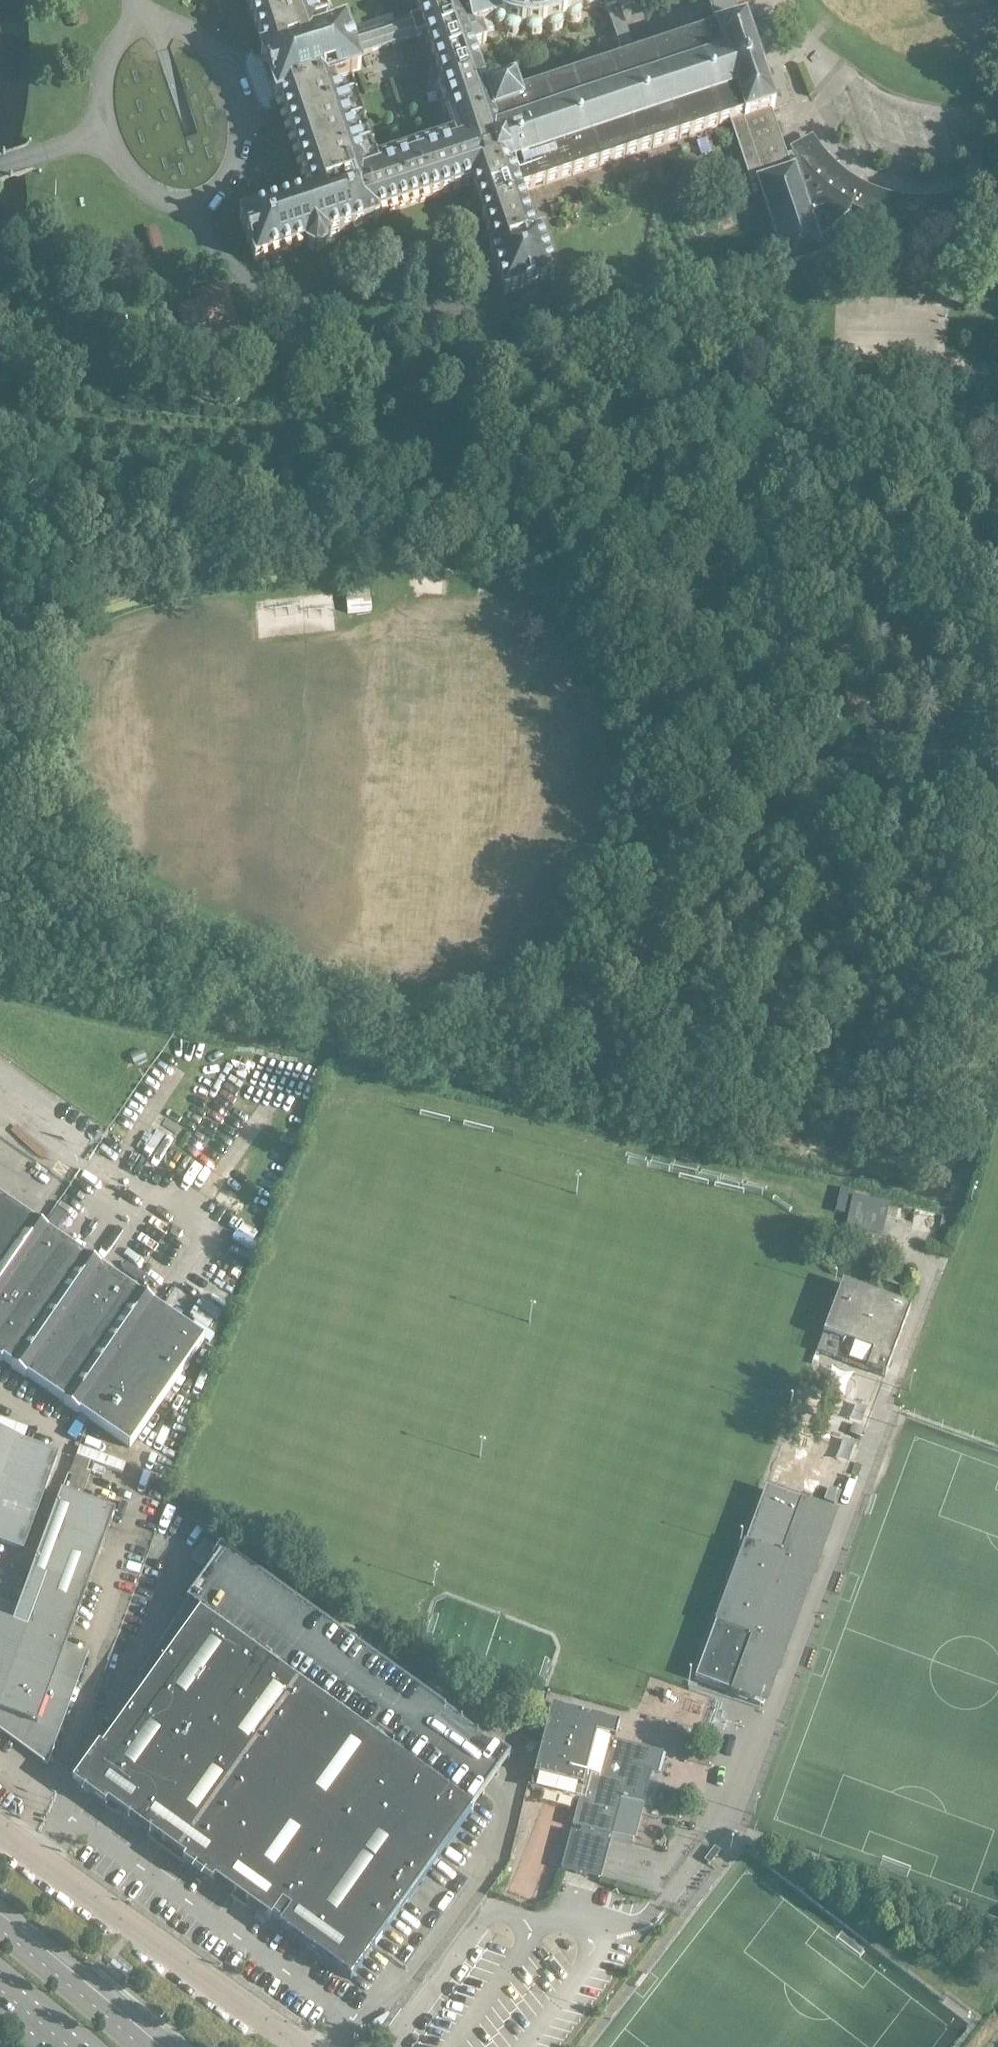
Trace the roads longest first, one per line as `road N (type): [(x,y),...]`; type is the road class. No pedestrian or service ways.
road 1 (track): [(898,1252),(865,1243),(767,1185),(349,1079)]
road 2 (unclassified): [(311,2046),(0,1818)]
road 3 (primary): [(142,2046),(0,1933)]

